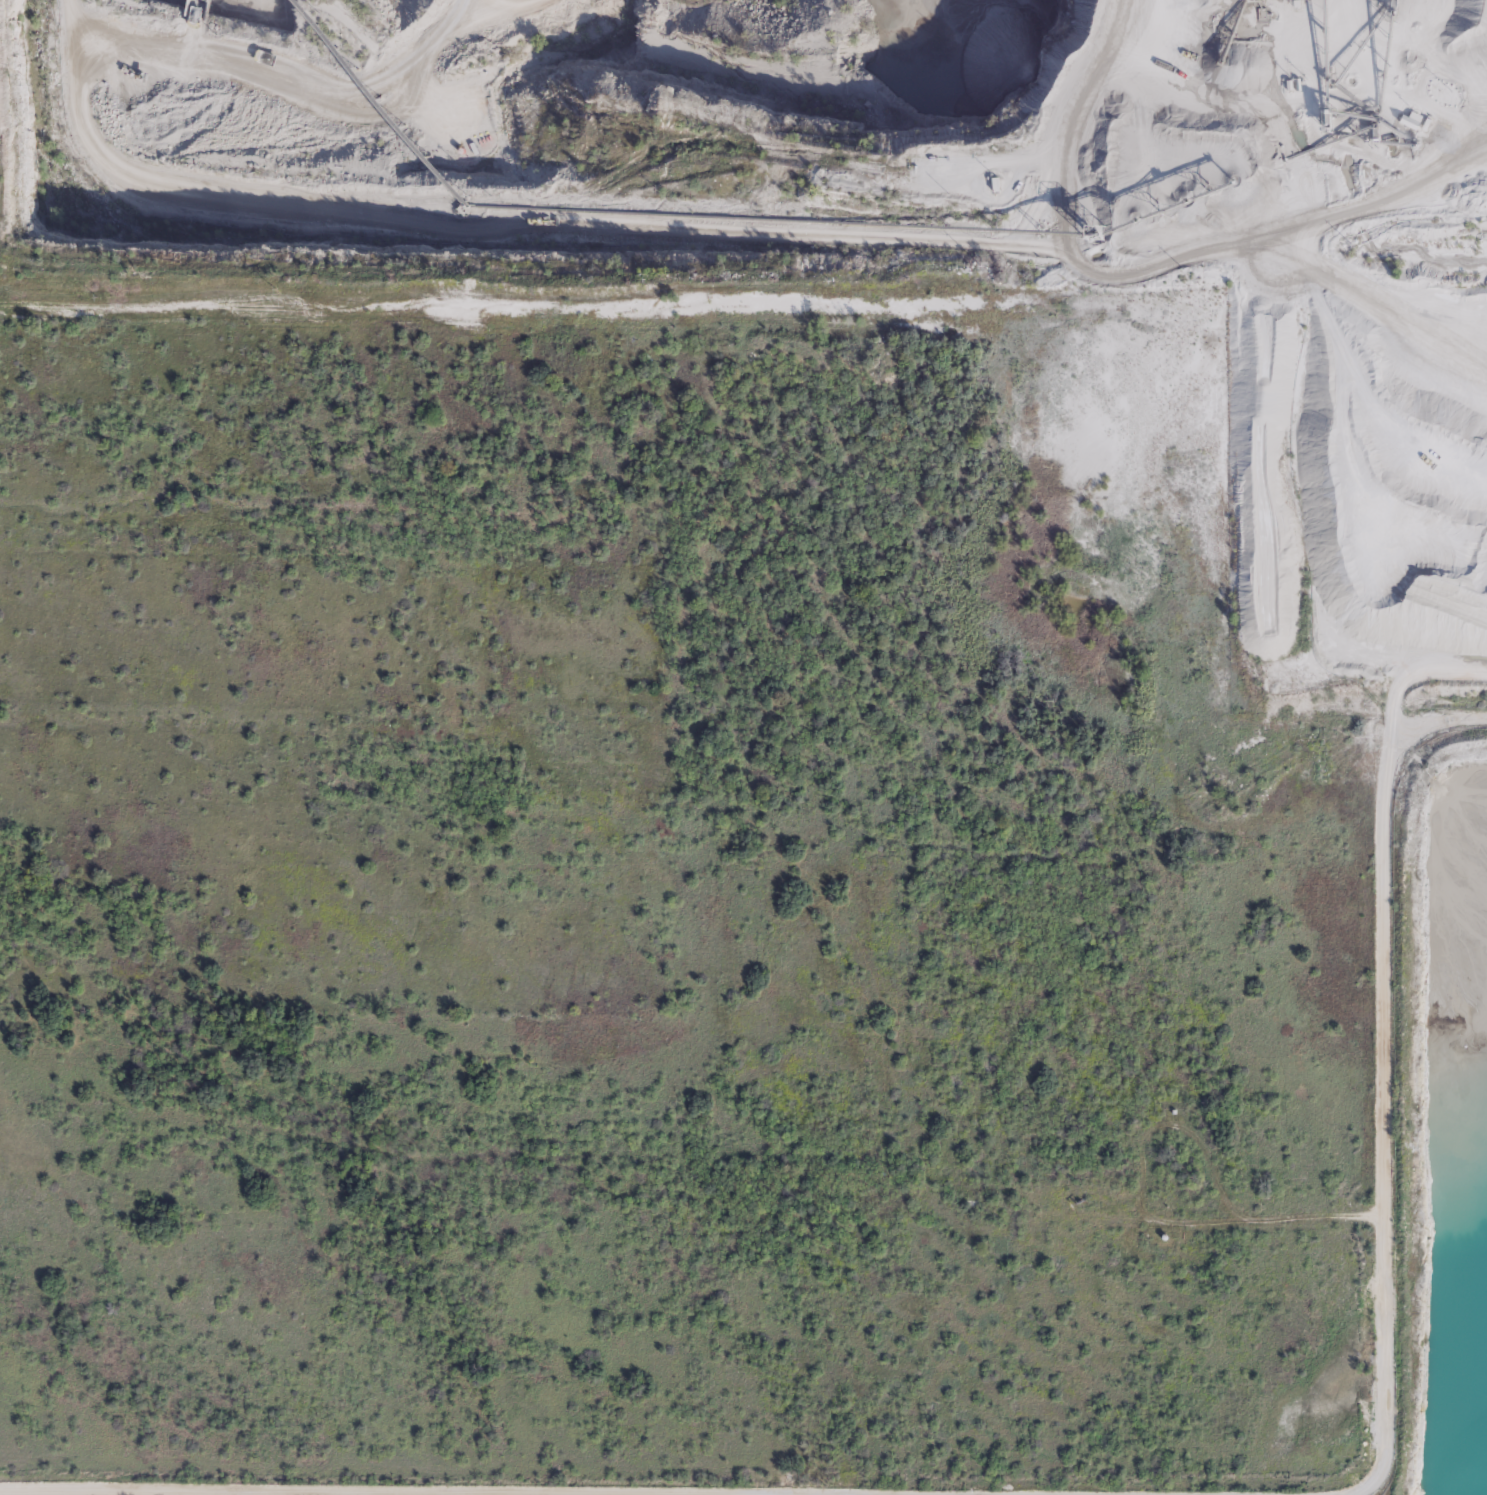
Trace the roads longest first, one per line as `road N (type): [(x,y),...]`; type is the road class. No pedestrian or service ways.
road 1 (residential): [(1367,1494),(1382,1473),(1382,758),(1434,720),(1486,719)]
road 2 (residential): [(0,1488),(781,1494)]

